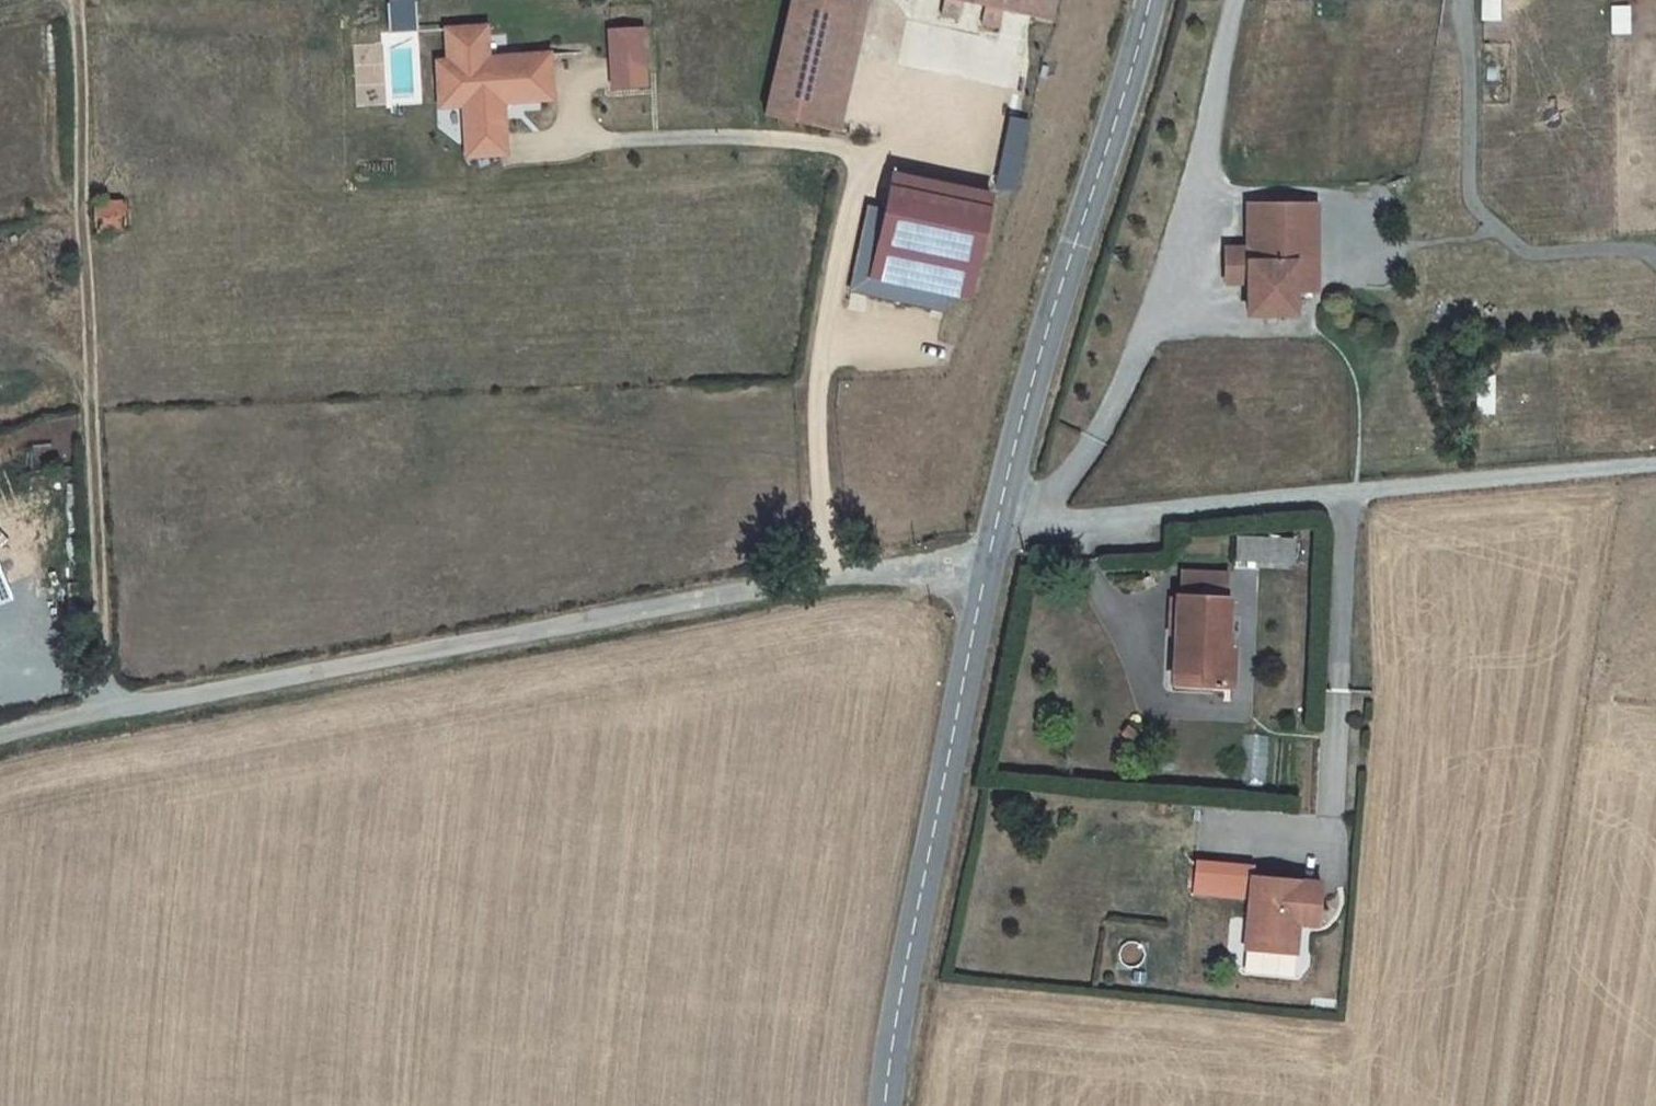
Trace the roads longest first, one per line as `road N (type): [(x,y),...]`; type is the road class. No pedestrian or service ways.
road 1 (unclassified): [(994,538),(964,569),(832,573),(0,734)]
road 2 (track): [(106,710),(79,172),(78,0)]
road 3 (secondary): [(886,1105),(902,985),(994,538)]
road 4 (secondary): [(994,538),(1149,0)]

